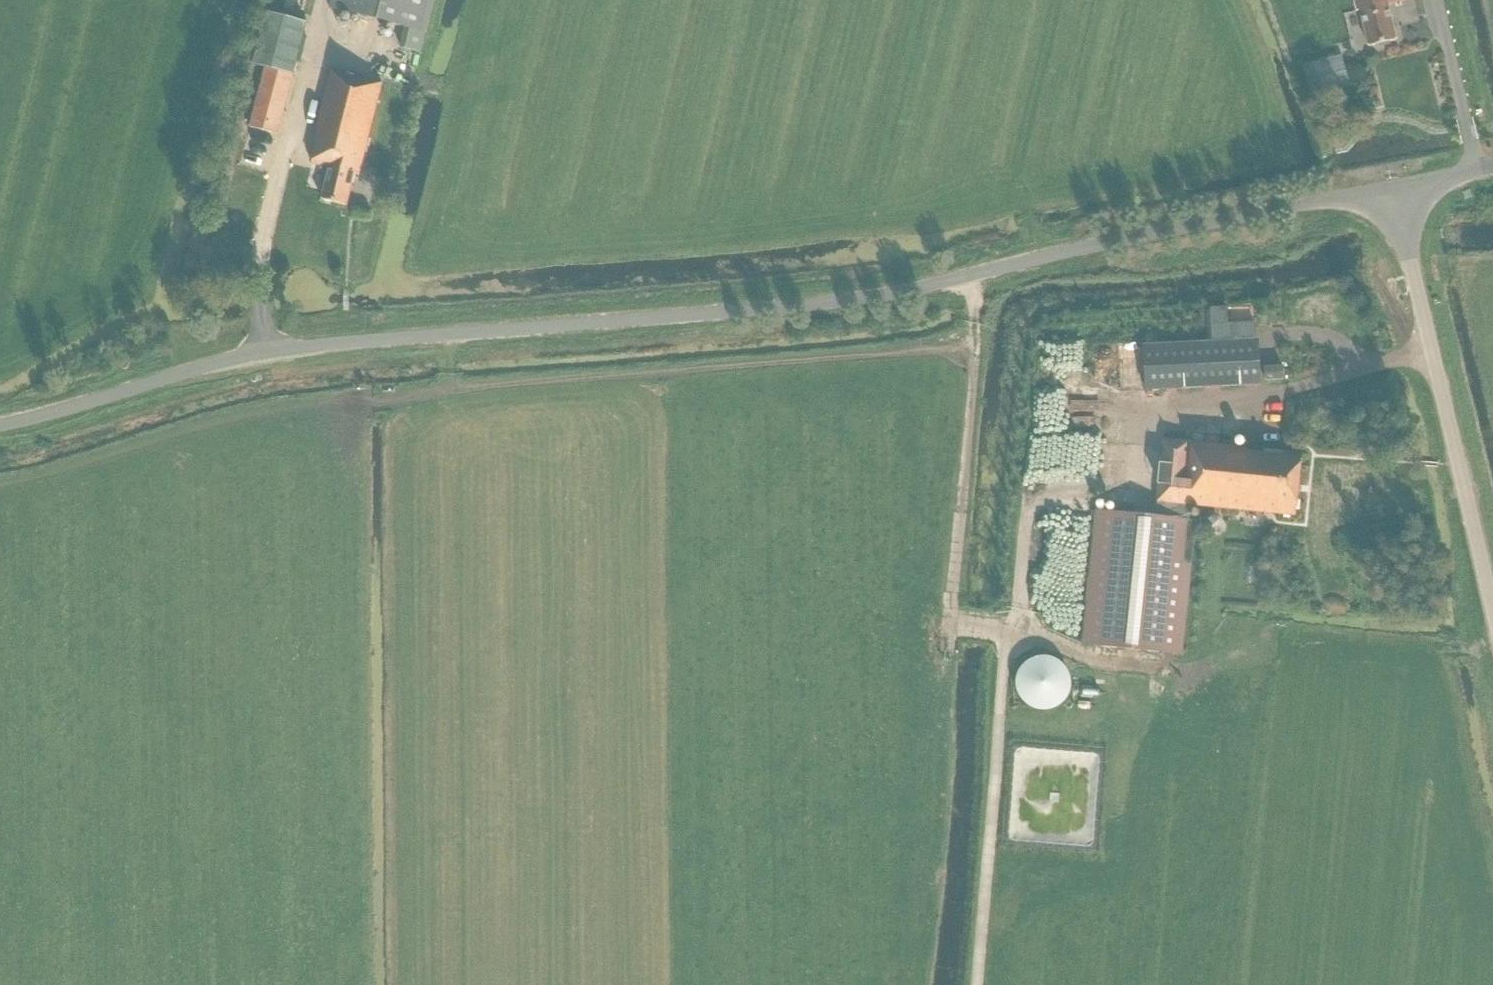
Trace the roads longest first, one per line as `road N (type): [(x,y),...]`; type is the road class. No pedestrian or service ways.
road 1 (tertiary): [(1392,188),(864,298),(264,354),(0,426)]
road 2 (tertiary): [(1492,614),(1392,188)]

